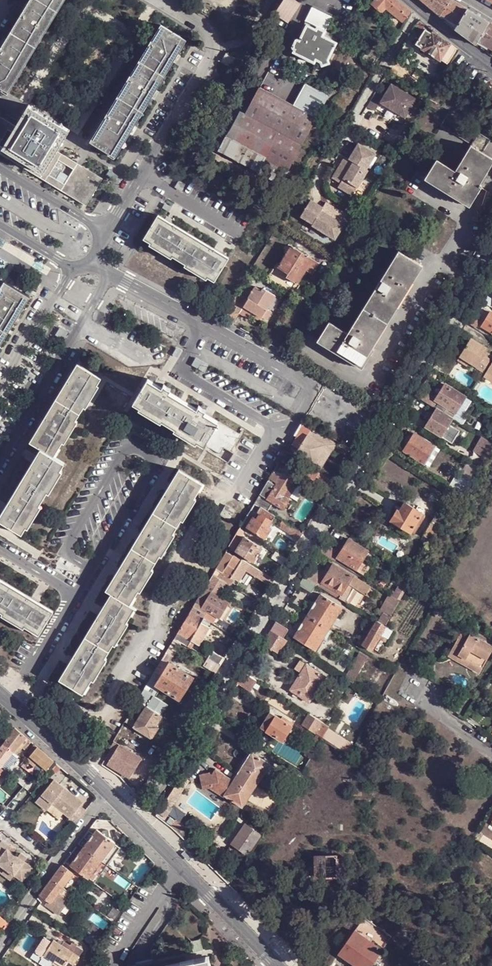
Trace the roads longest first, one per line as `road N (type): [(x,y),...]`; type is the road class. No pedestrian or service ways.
road 1 (residential): [(138,821),(491,250)]
road 2 (residential): [(312,386),(90,266)]
road 3 (residential): [(138,821),(276,965)]
road 4 (residential): [(112,796),(0,947)]
road 5 (residential): [(90,266),(107,233),(0,169)]
road 6 (residential): [(0,691),(112,796)]

